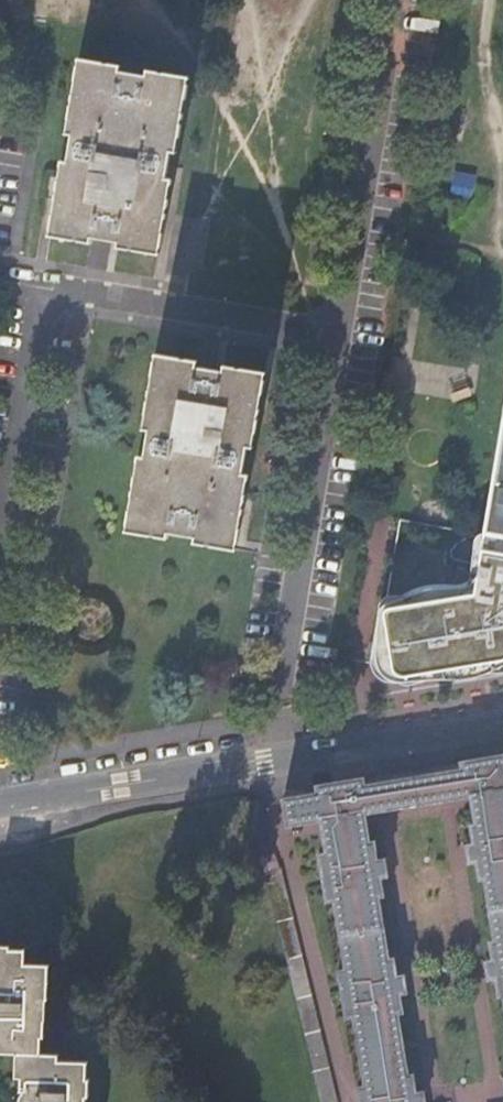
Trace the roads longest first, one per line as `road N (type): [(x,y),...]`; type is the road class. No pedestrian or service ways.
road 1 (residential): [(502,722),(0,803)]

